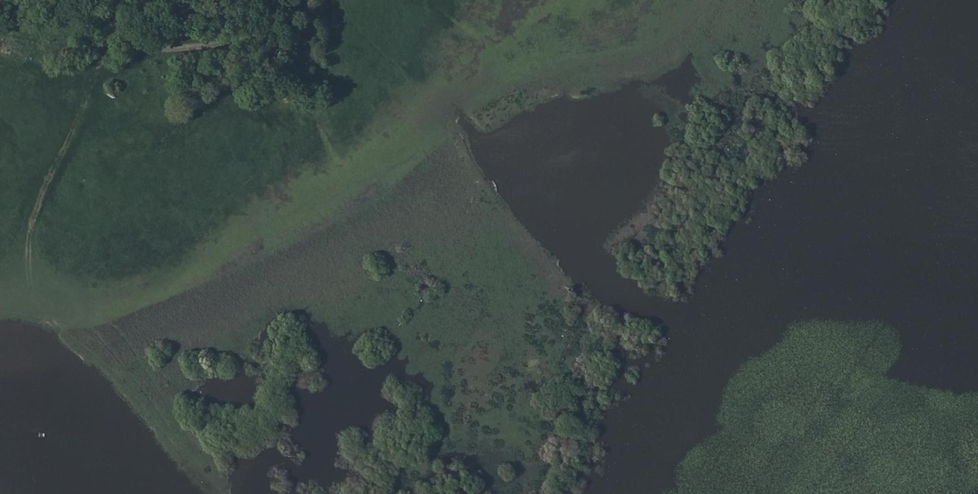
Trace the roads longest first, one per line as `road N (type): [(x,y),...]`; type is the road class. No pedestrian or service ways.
road 1 (track): [(58,330),(35,305),(26,258),(57,153),(95,81),(161,54),(239,41),(288,19),(297,0)]

